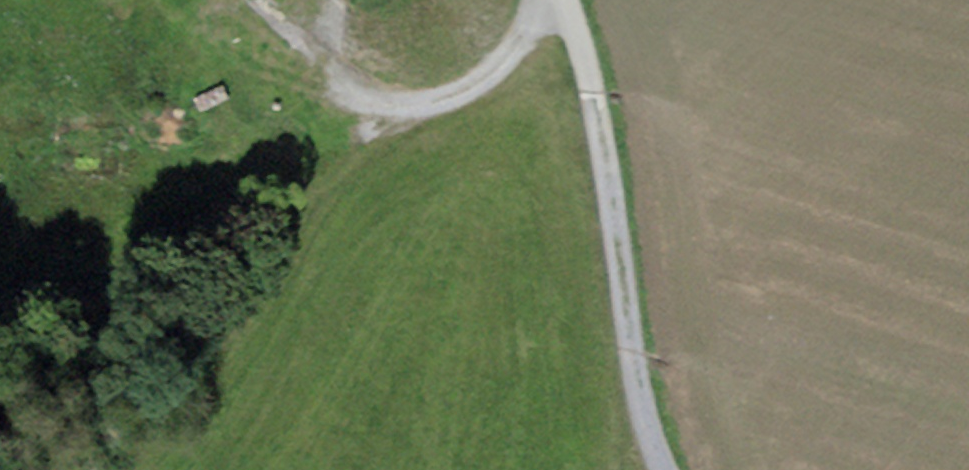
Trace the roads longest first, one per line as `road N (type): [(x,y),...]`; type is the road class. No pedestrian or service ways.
road 1 (track): [(667,469),(635,352),(611,172),(563,0)]
road 2 (track): [(151,469),(388,126)]
road 3 (track): [(272,21),(388,126),(459,99),(508,60),(545,0)]

